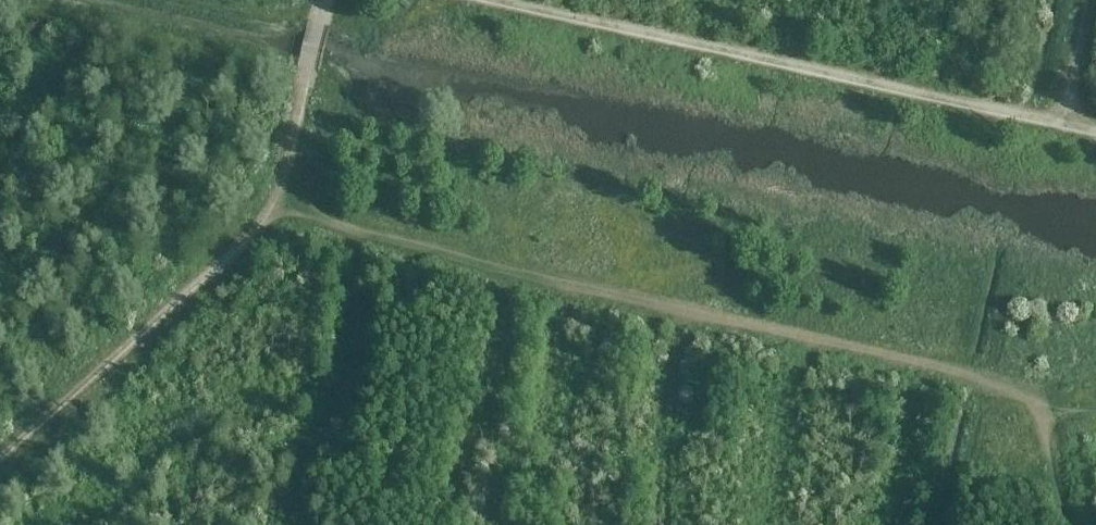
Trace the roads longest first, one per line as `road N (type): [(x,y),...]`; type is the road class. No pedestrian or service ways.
road 1 (track): [(498,0),(1095,131)]
road 2 (track): [(0,460),(258,230),(279,190),(306,77)]
road 3 (track): [(1091,0),(1064,124)]

